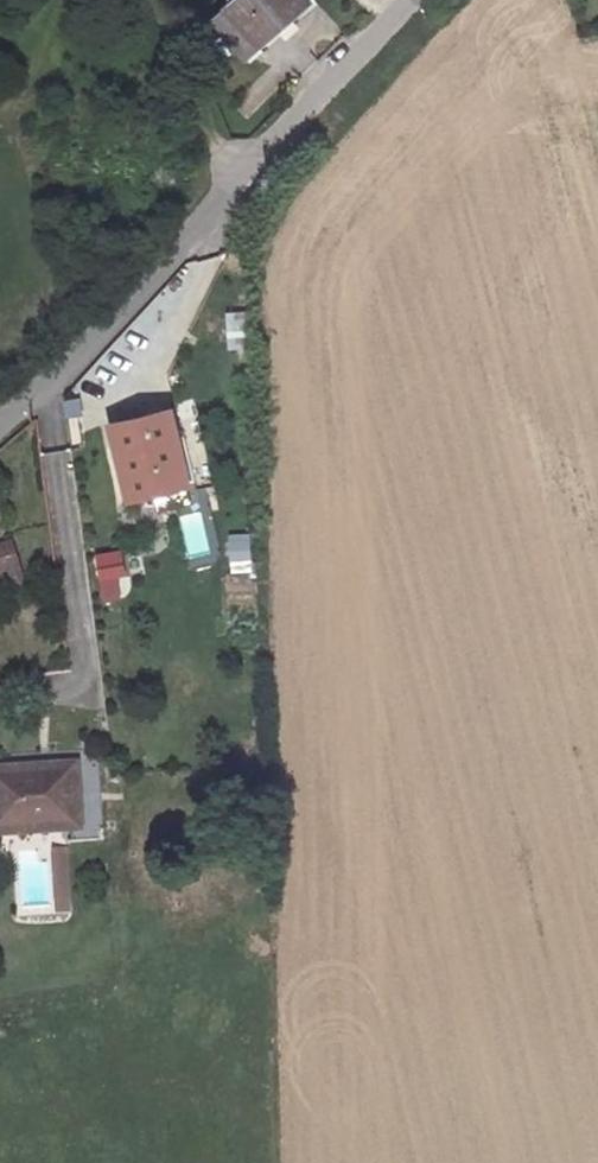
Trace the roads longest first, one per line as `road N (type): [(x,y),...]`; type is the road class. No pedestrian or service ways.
road 1 (unclassified): [(413,0),(45,389),(0,423)]

